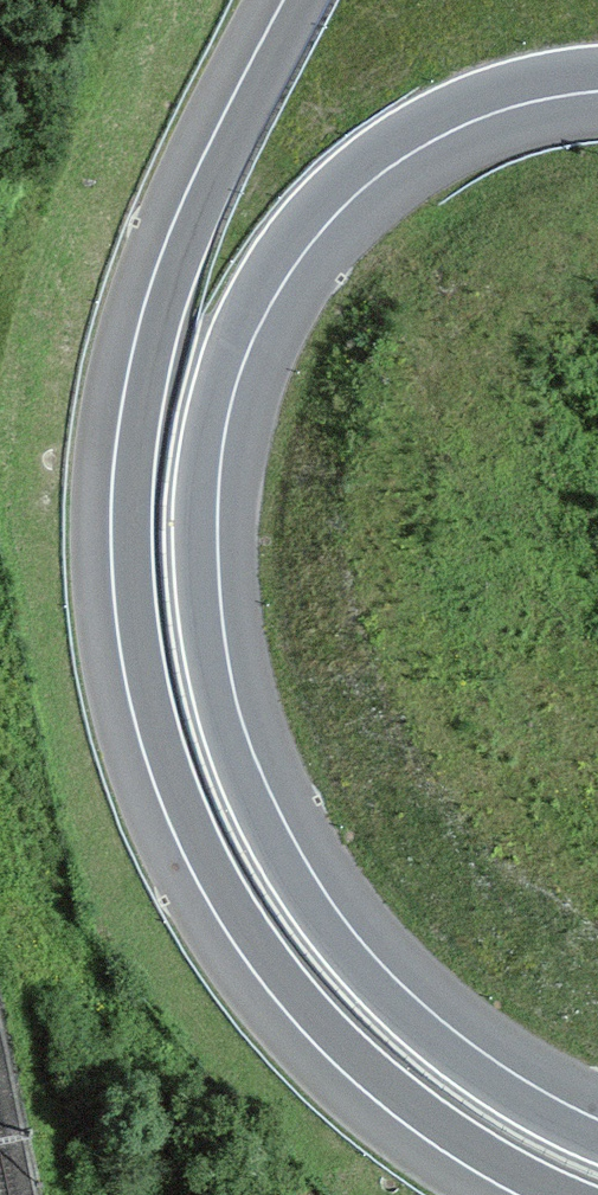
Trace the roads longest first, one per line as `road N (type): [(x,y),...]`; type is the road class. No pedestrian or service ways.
road 1 (motorway): [(597,1141),(562,1126),(427,1036),(317,919),(249,800),(226,738),(206,660),(194,512),(217,376),(267,266),(303,219),(342,176),(453,106),(522,80),(597,69)]
road 2 (motorway): [(308,0),(211,192),(159,331),(135,455),(142,659),(198,838),(230,898),(305,1002),(407,1099),(567,1194)]

